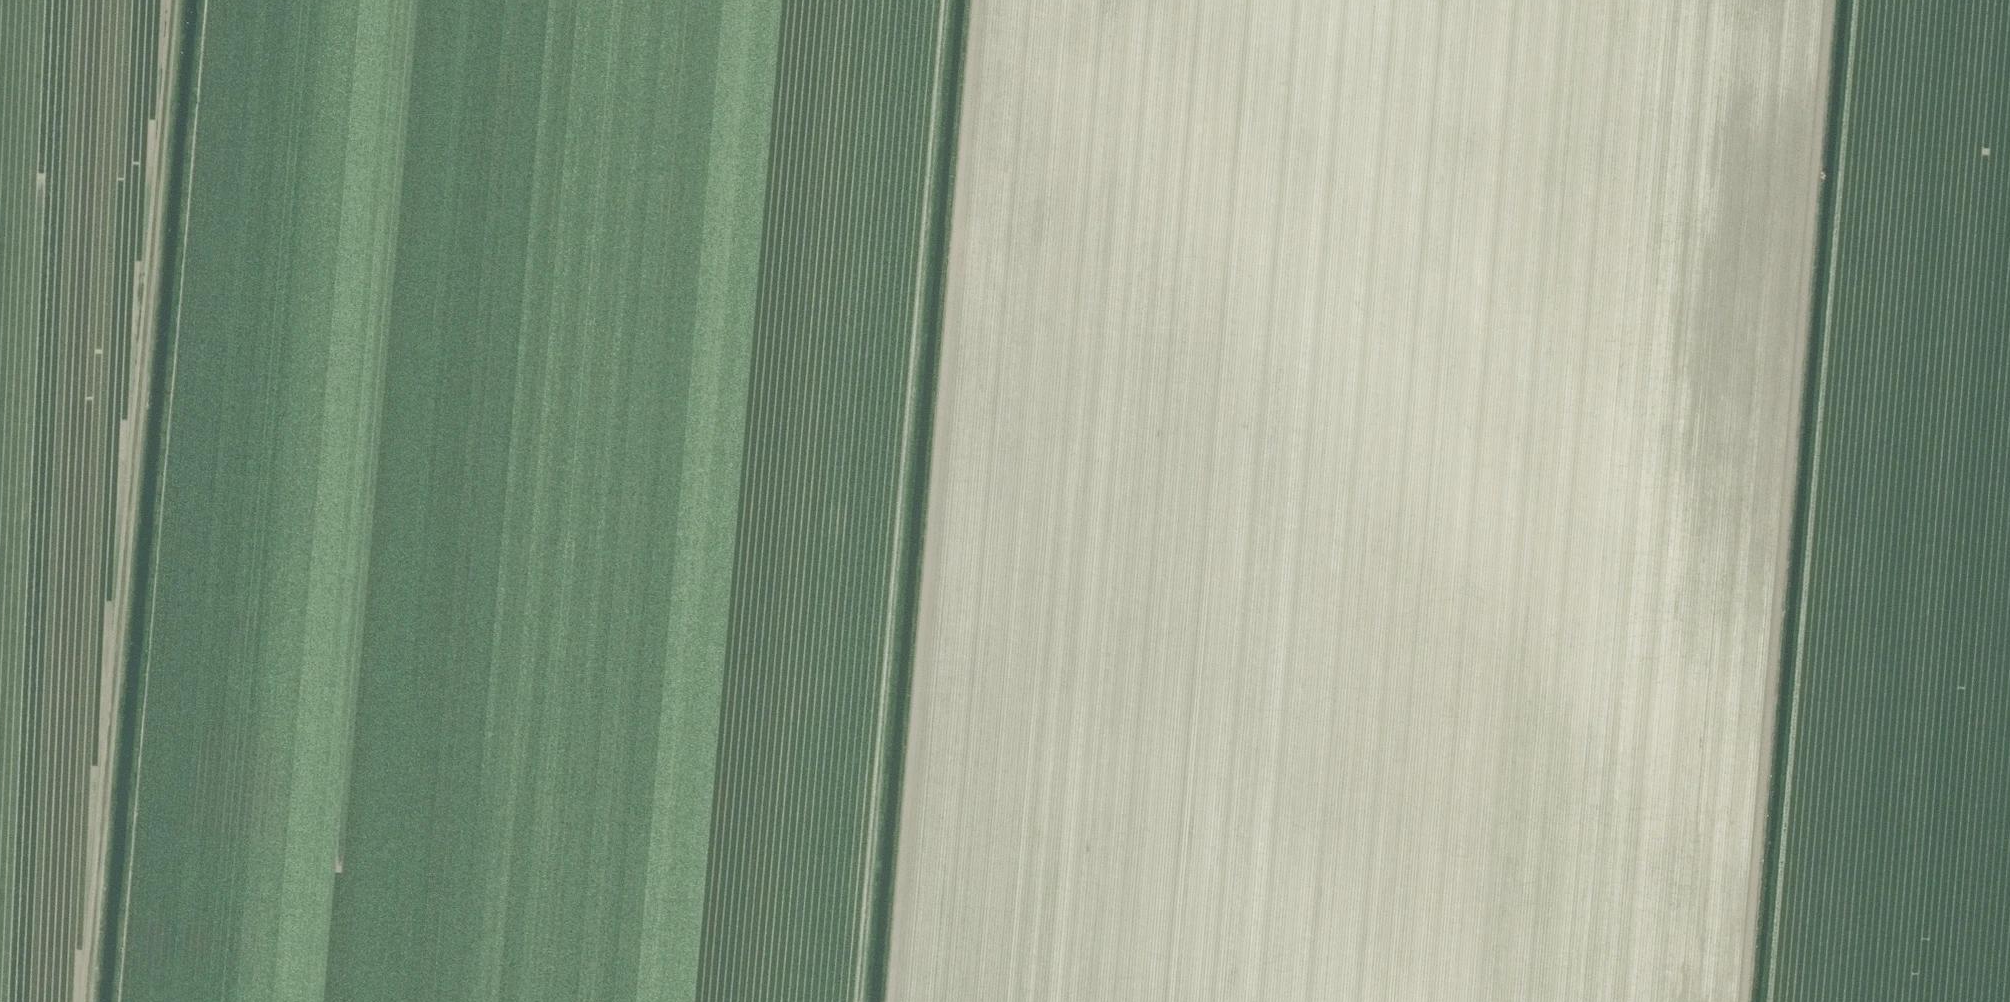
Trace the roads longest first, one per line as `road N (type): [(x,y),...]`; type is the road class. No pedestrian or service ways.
road 1 (track): [(176,0),(88,1001)]

